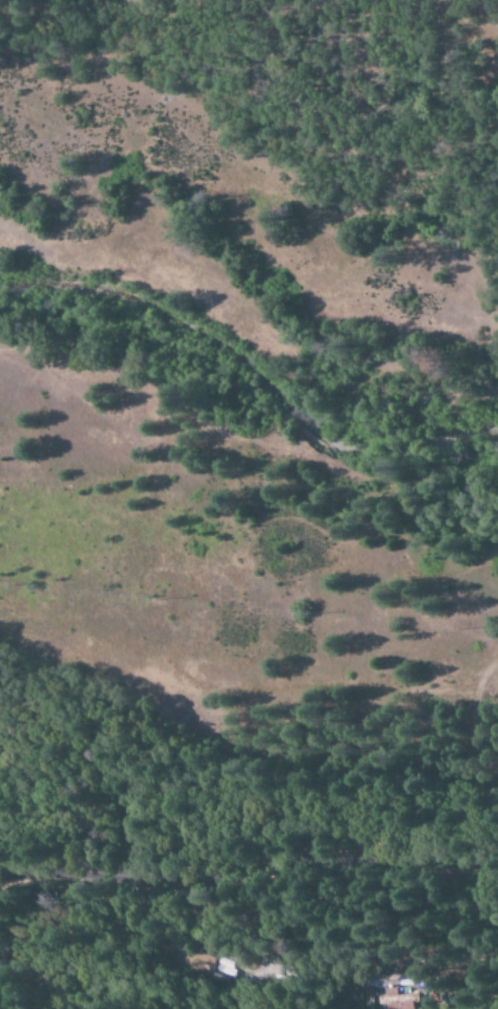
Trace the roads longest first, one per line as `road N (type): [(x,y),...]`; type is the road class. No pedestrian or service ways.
road 1 (tertiary): [(0,877),(32,868),(181,875),(319,859),(497,855)]

